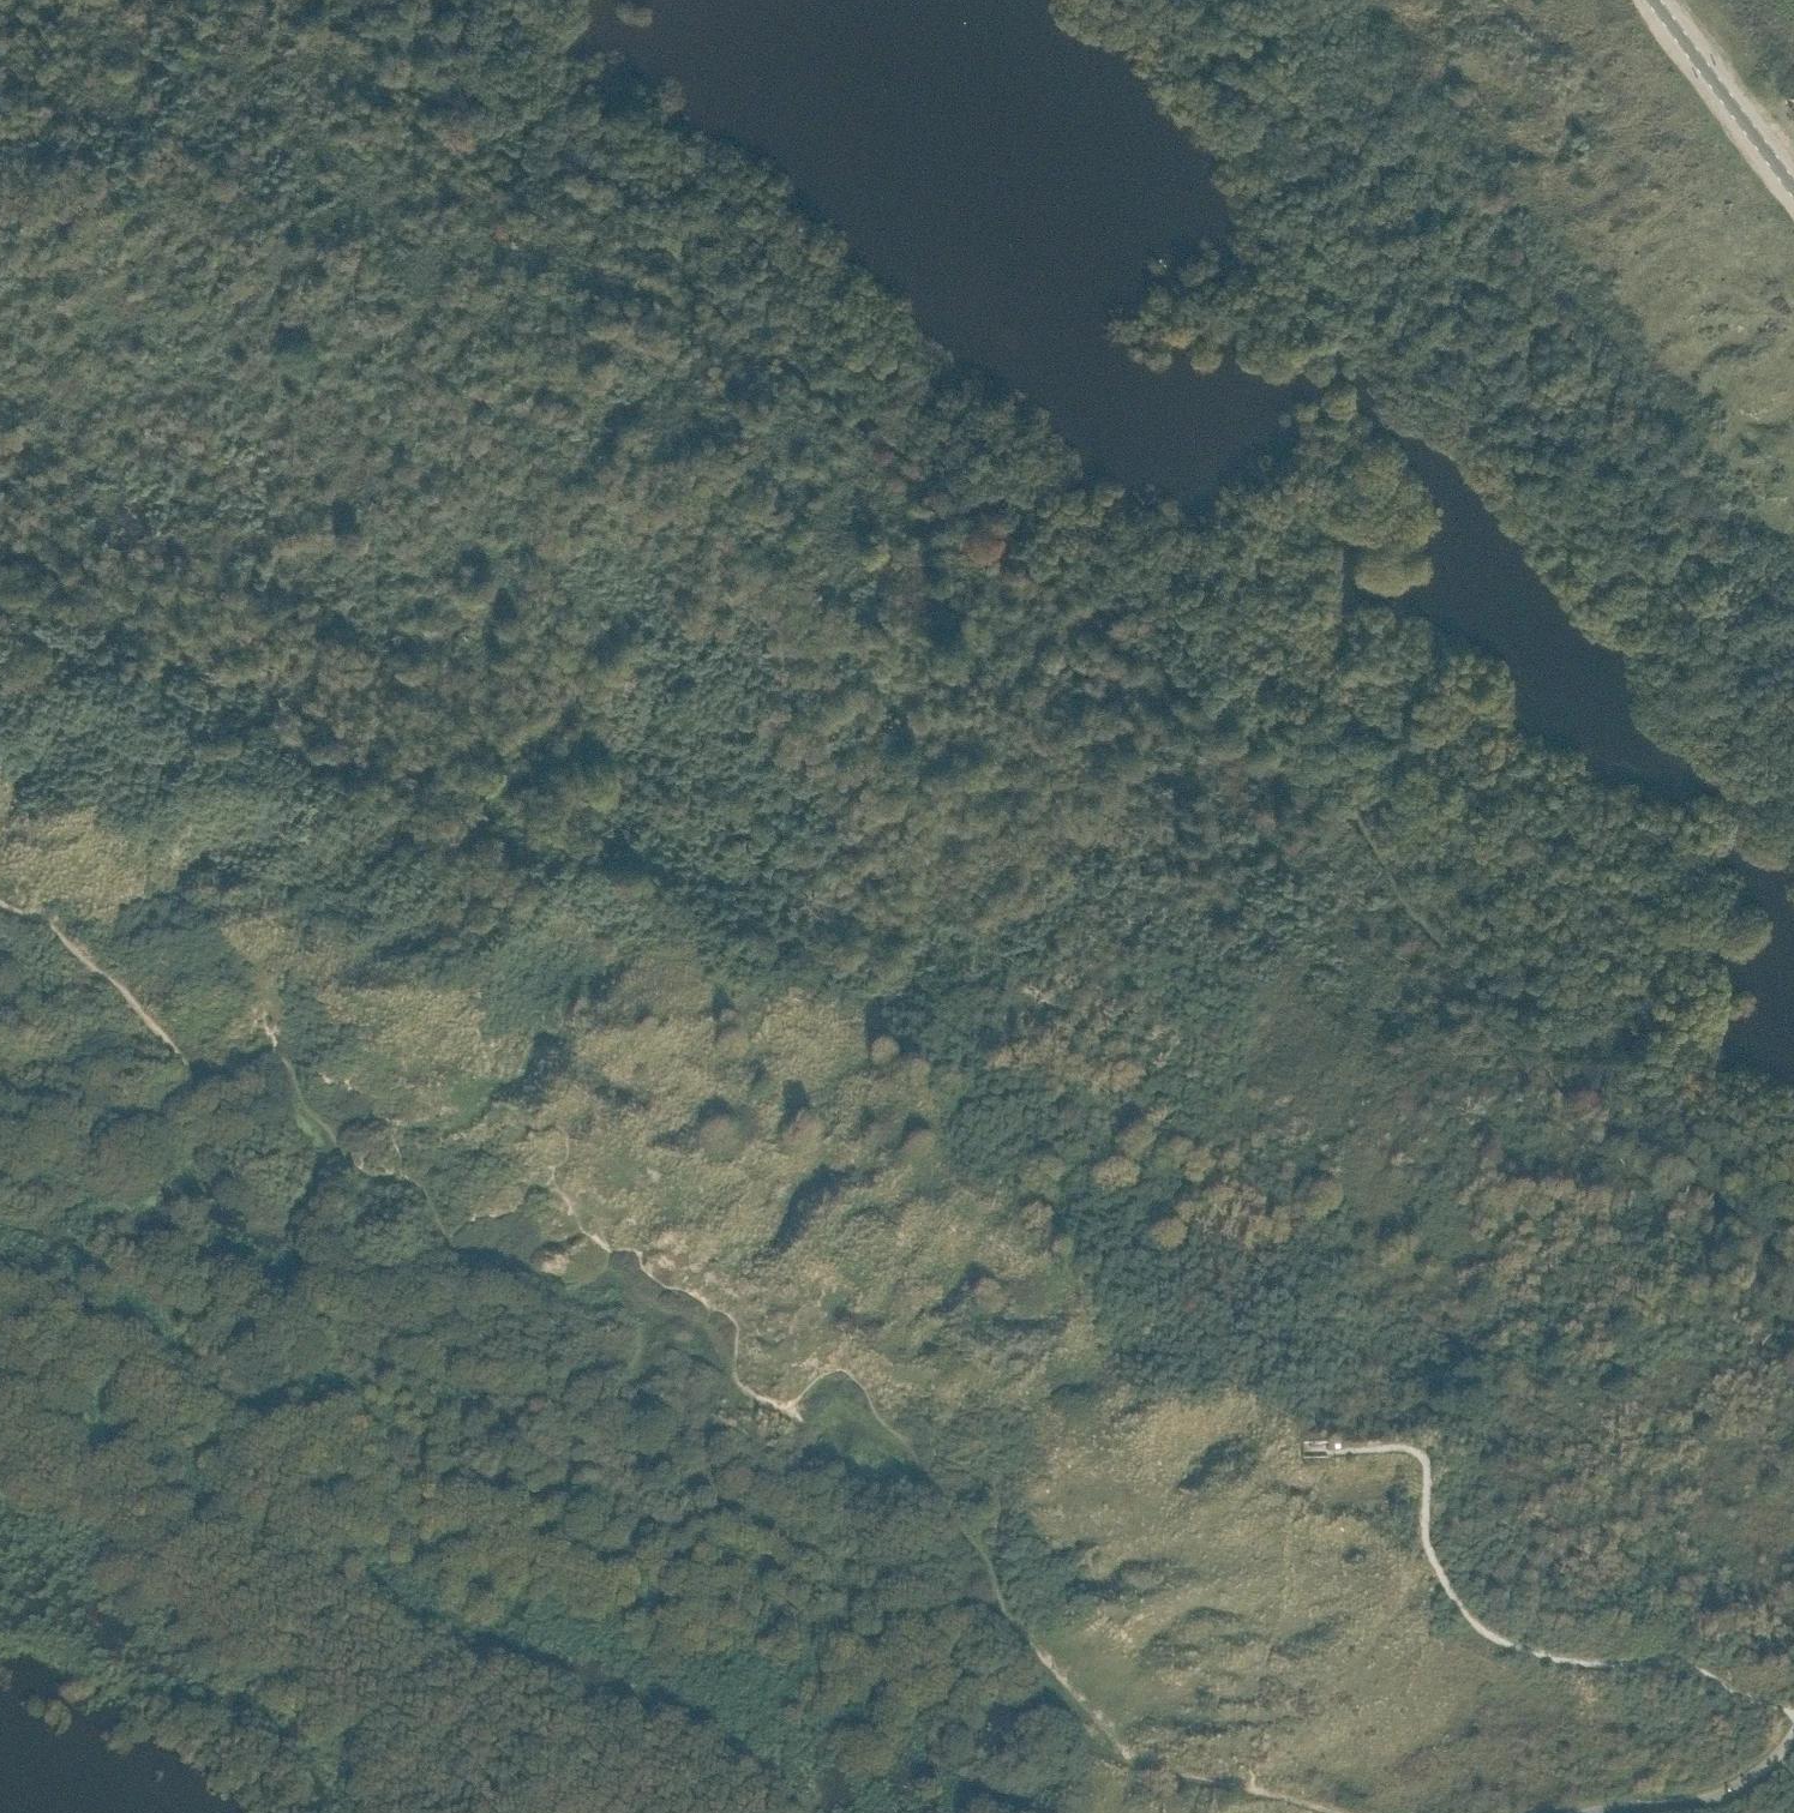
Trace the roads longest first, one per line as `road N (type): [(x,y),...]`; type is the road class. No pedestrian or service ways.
road 1 (unclassified): [(1793,190),(1652,0)]
road 2 (track): [(1586,1812),(1720,1794),(1777,1755)]

